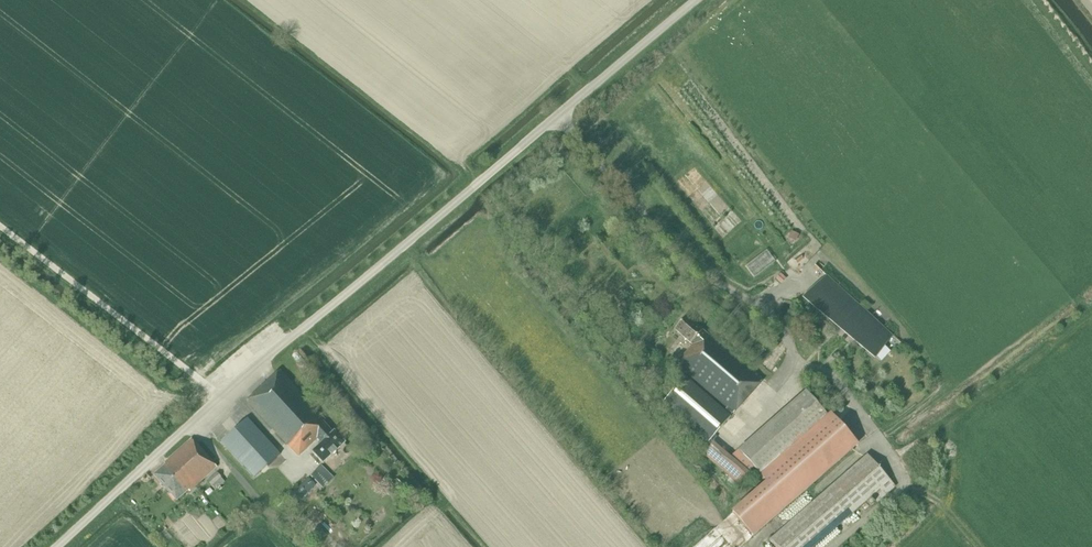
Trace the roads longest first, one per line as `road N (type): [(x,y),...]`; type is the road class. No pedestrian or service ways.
road 1 (unclassified): [(220,397),(445,217),(695,0)]
road 2 (unclassified): [(220,397),(0,229)]
road 3 (unclassified): [(58,546),(220,397)]

